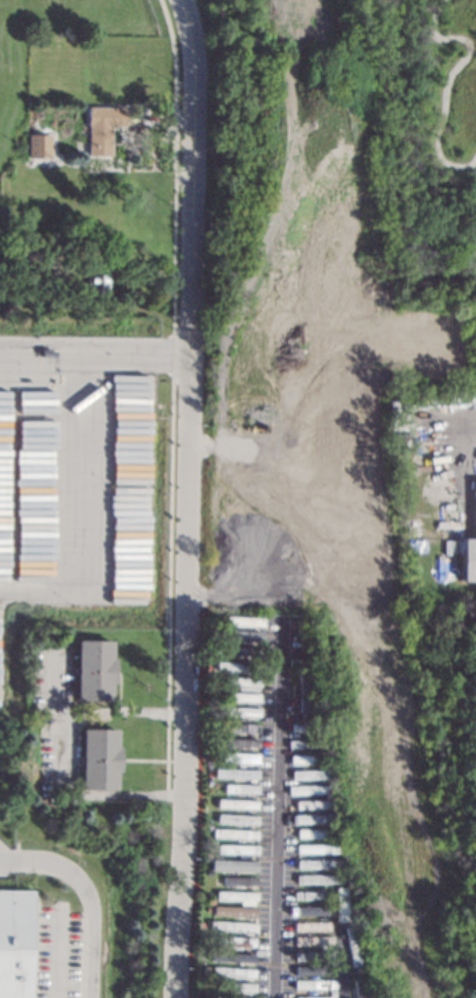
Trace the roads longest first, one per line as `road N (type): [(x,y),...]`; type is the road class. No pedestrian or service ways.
road 1 (tertiary): [(174,997),(192,63),(182,0)]

